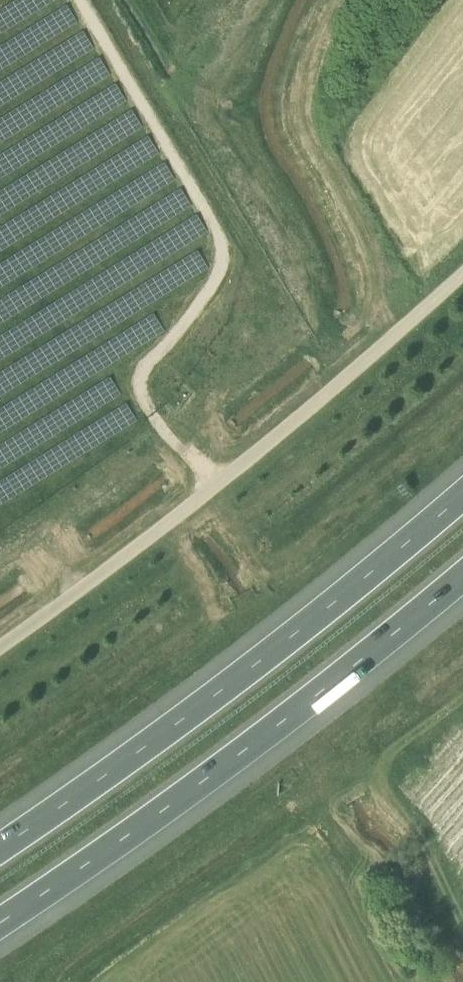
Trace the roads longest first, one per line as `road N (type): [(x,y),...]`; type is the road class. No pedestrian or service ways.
road 1 (motorway): [(462,493),(157,742),(0,847)]
road 2 (motorway): [(0,917),(177,802),(462,574)]
road 3 (unclassified): [(381,345),(213,490),(0,648)]

